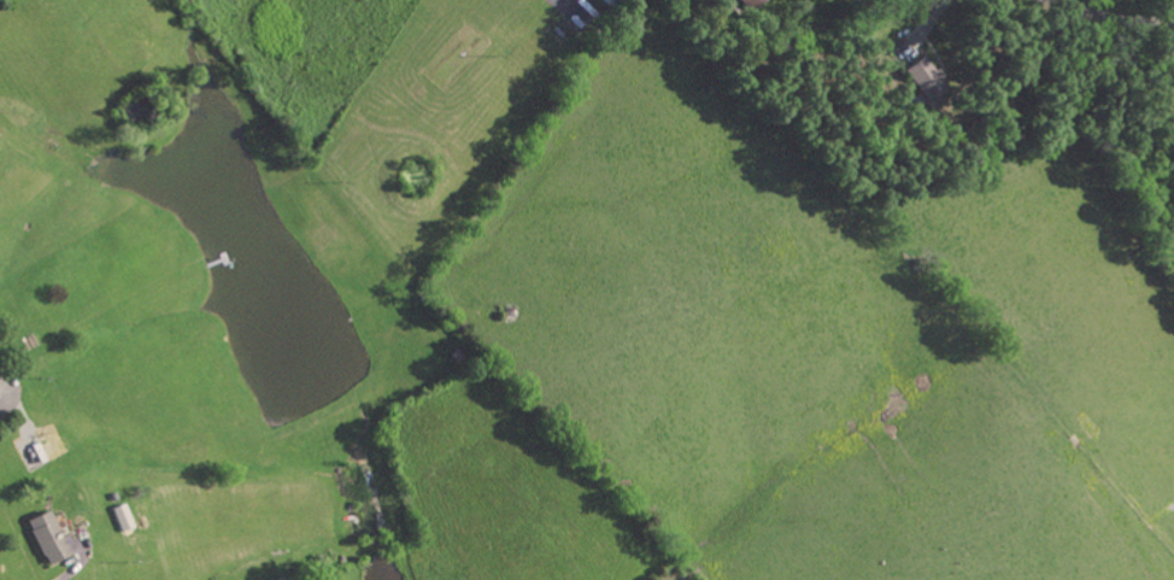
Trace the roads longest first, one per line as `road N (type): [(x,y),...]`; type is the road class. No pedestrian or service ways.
road 1 (residential): [(1173,17),(1045,0)]

